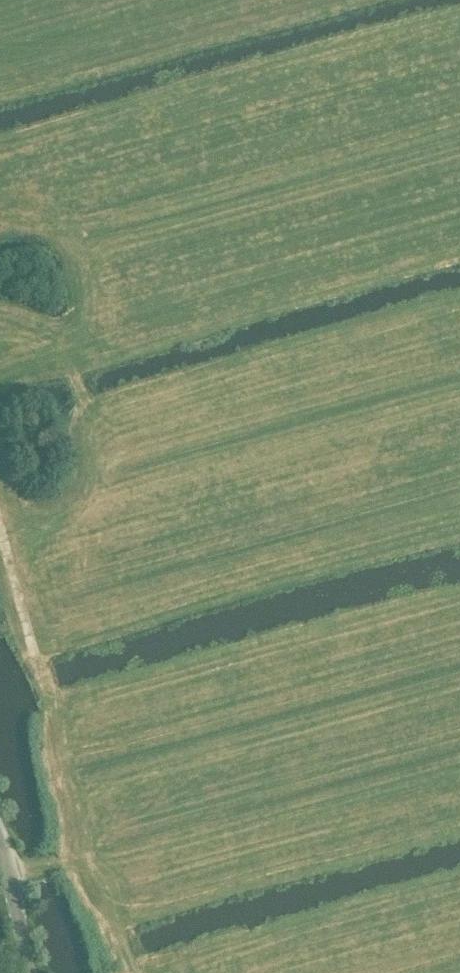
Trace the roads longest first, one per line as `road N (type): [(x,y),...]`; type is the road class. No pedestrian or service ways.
road 1 (tertiary): [(29,972),(0,851)]

